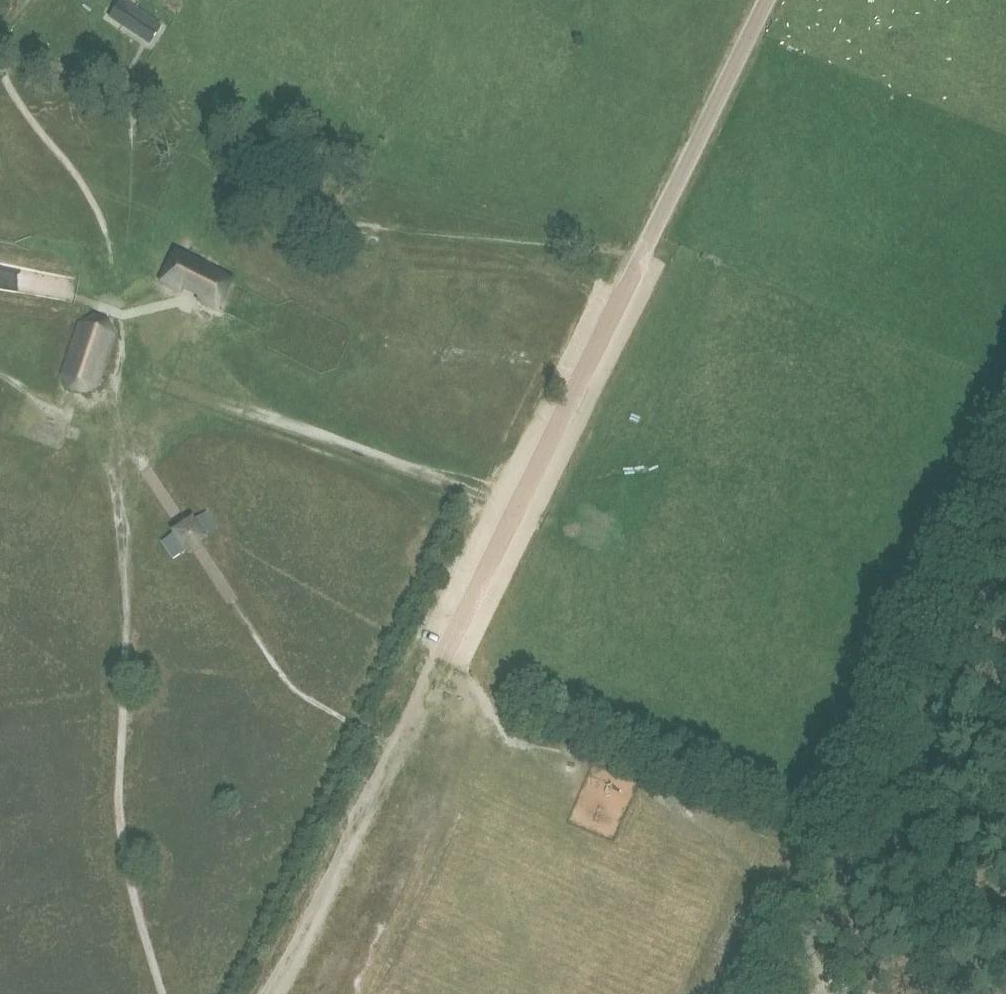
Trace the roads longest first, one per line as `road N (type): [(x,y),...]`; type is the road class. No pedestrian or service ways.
road 1 (track): [(793,972),(1005,539)]
road 2 (track): [(269,993),(436,661)]

